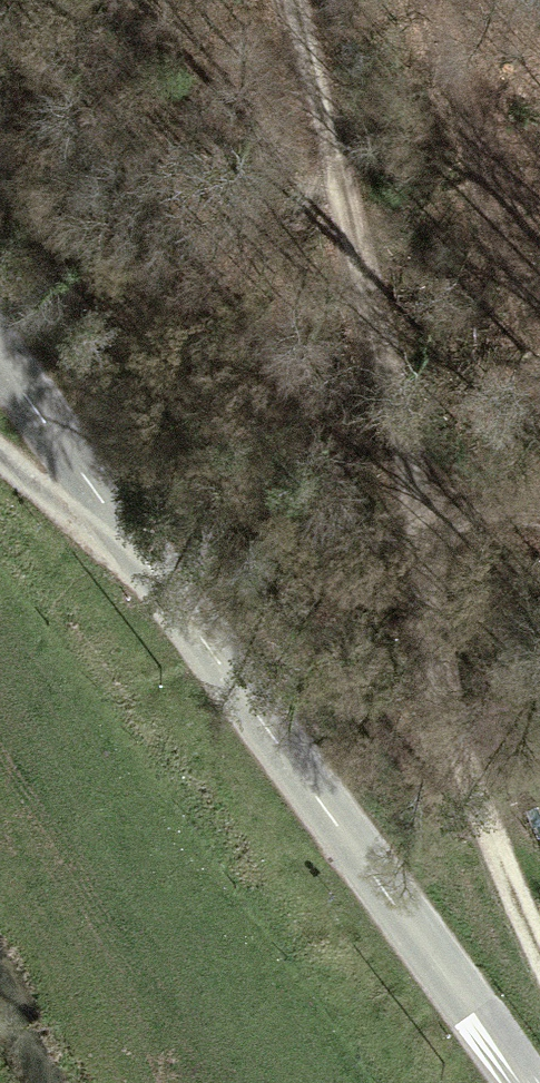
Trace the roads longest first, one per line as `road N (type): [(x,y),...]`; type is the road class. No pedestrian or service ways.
road 1 (track): [(539,972),(461,787),(314,0)]
road 2 (unclassified): [(523,1082),(0,360)]
road 3 (track): [(0,453),(66,511),(117,520)]
road 4 (track): [(411,511),(499,490),(539,496)]

